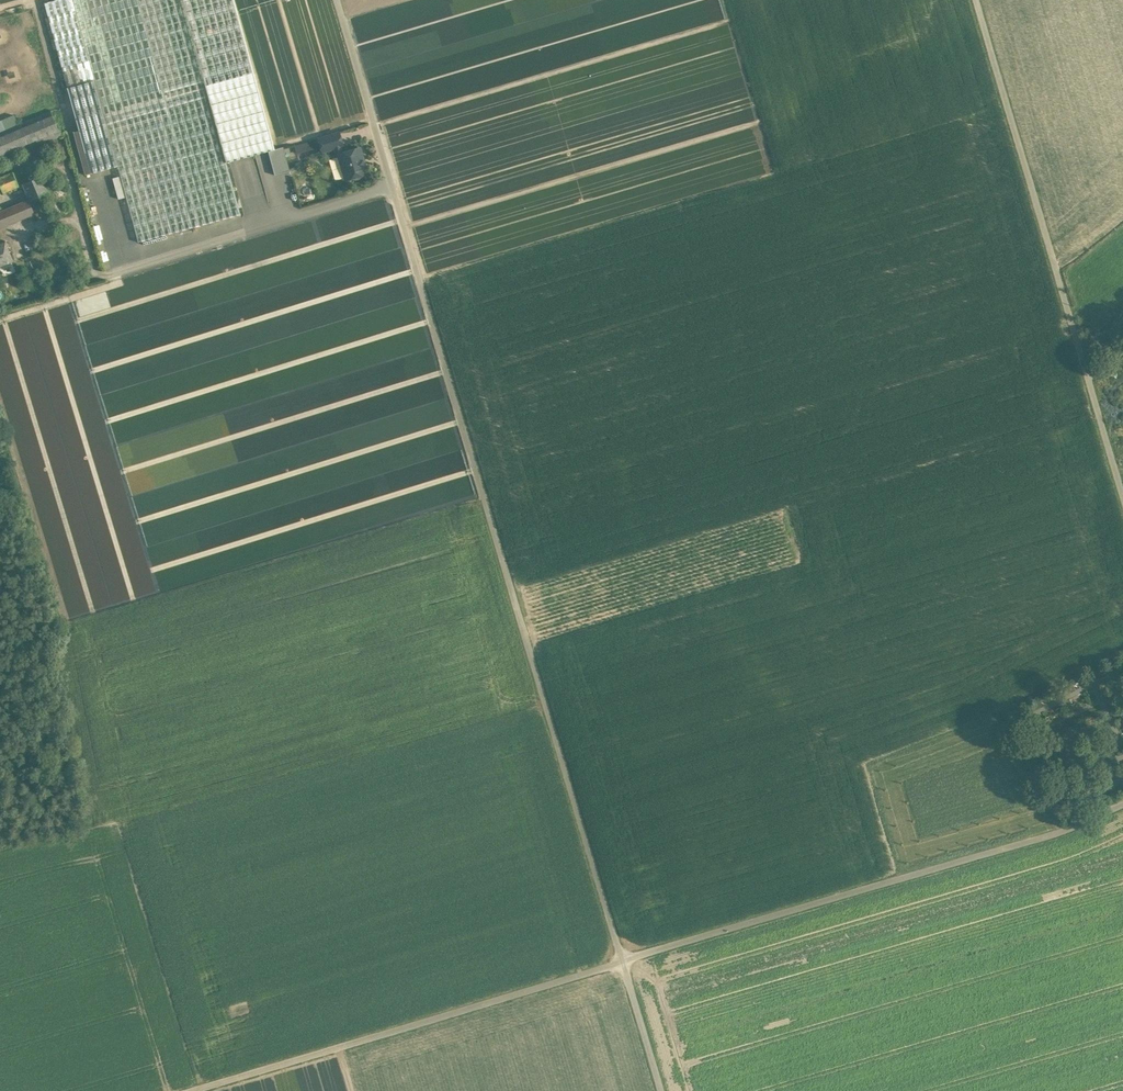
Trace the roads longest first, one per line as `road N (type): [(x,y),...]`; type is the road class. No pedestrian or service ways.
road 1 (unclassified): [(338,0),(626,958)]
road 2 (unclassified): [(1122,501),(975,0)]
road 3 (unclassified): [(1122,803),(626,958)]
road 4 (unclassified): [(626,958),(191,1090)]
road 5 (unclassified): [(626,958),(665,1090)]

